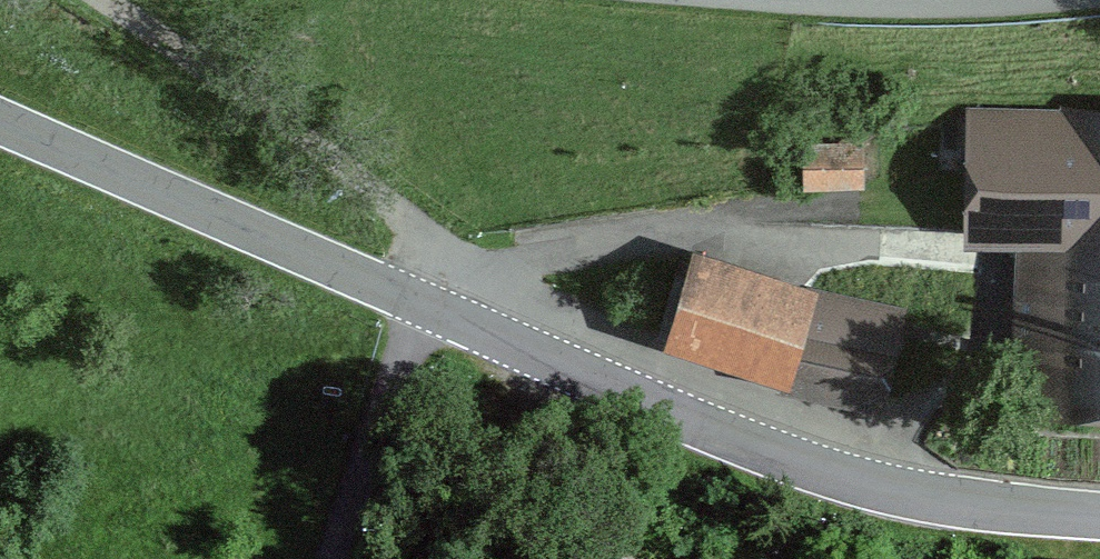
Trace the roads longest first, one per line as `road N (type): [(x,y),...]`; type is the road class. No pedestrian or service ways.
road 1 (unclassified): [(0,119),(743,443),(926,497),(1099,516)]
road 2 (track): [(107,0),(407,220),(431,310)]

